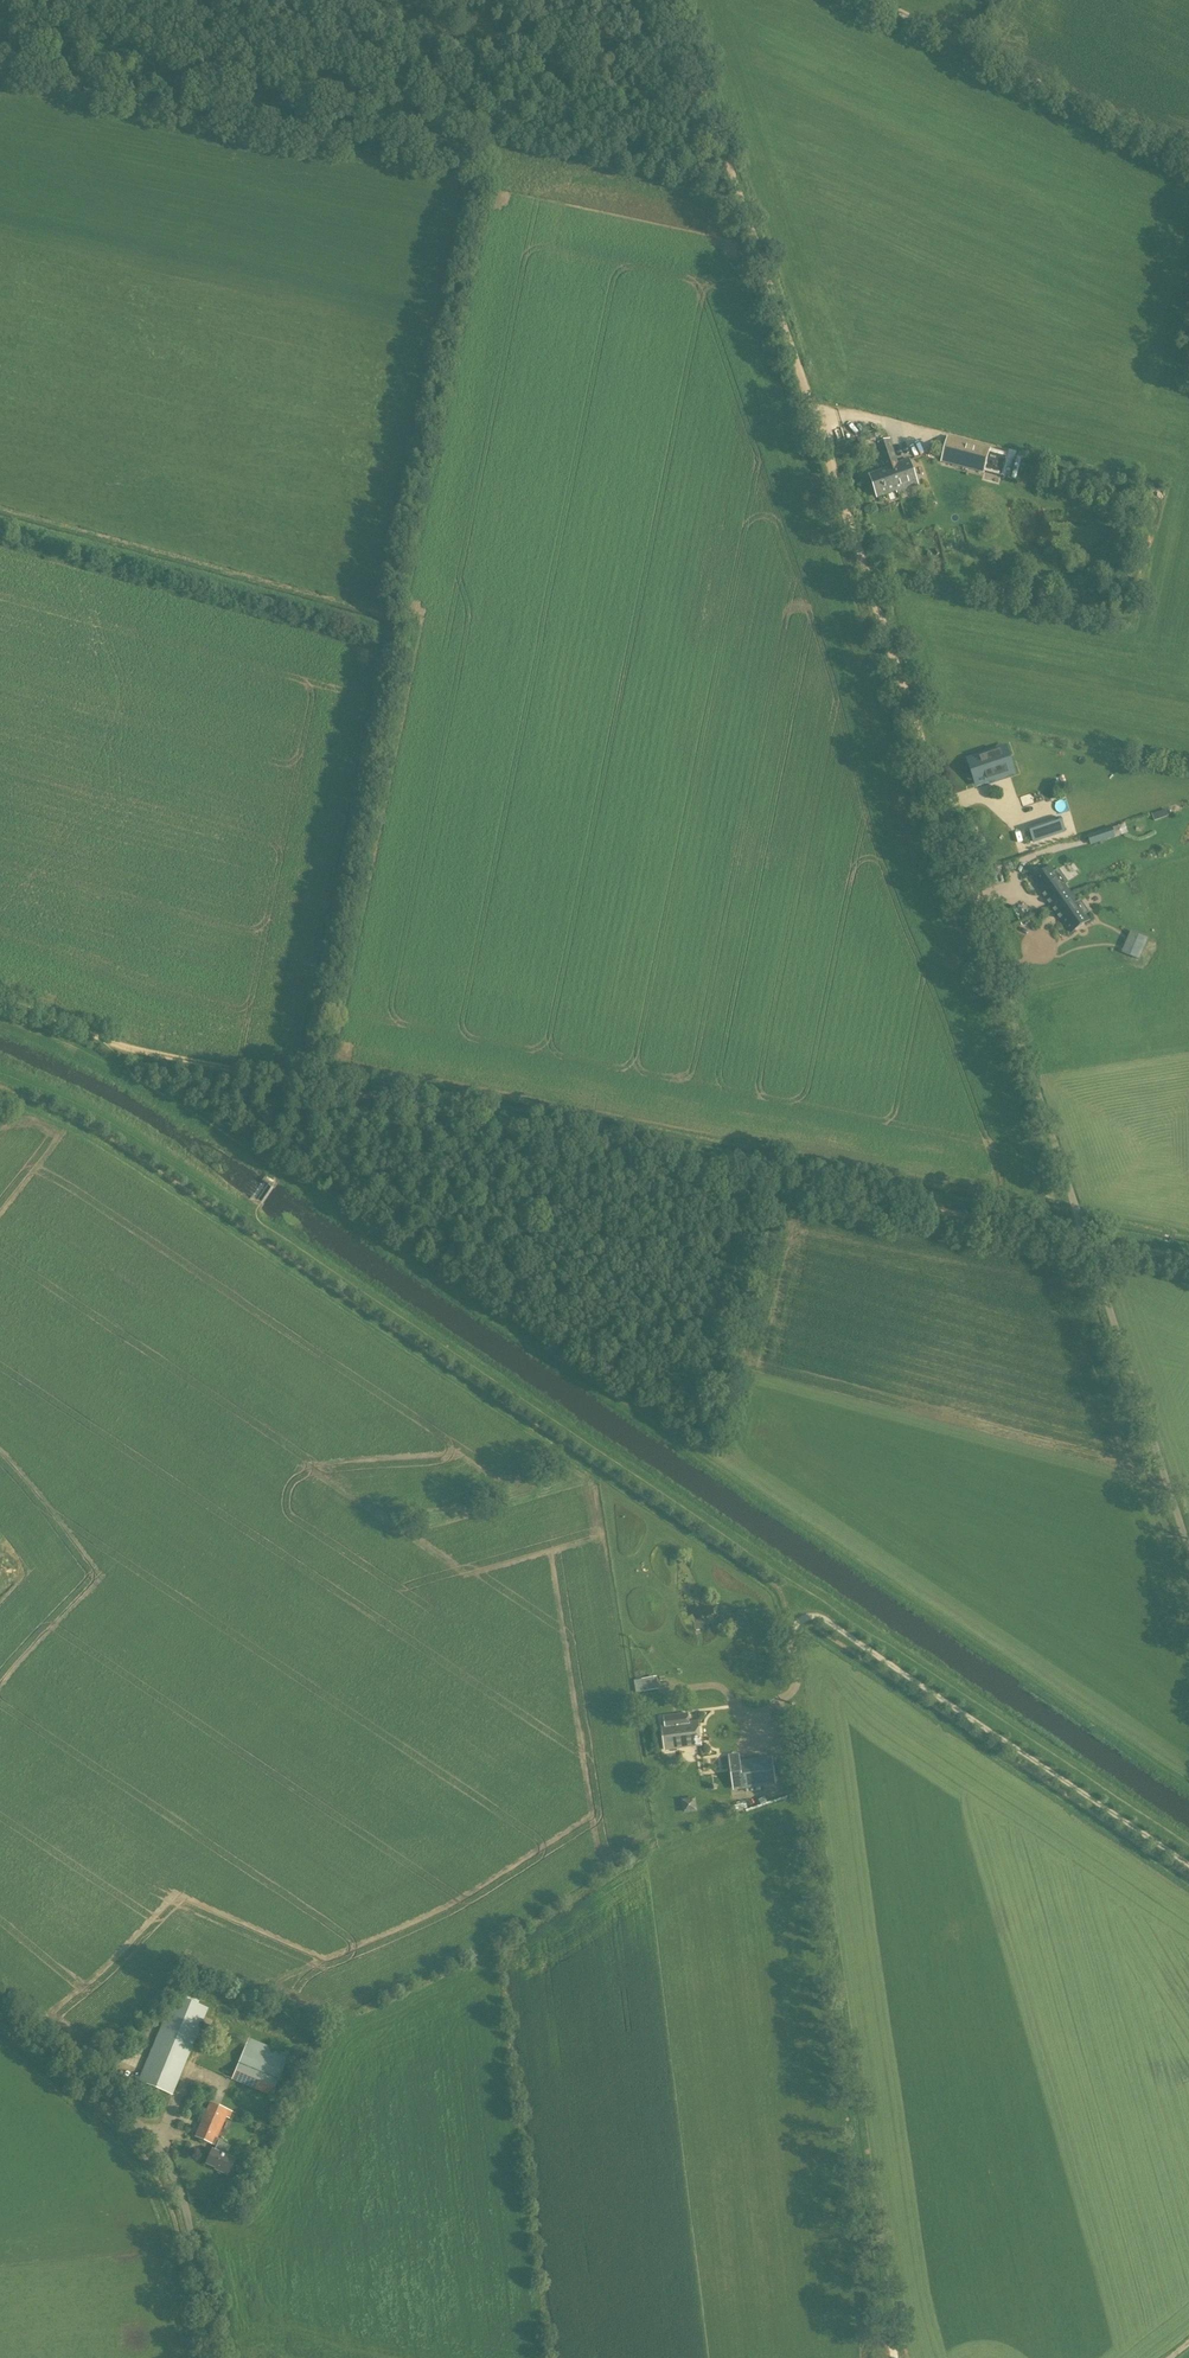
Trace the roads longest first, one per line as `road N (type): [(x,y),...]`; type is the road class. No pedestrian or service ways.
road 1 (track): [(1188,1262),(139,1050),(0,999)]
road 2 (unclassified): [(1188,1552),(931,774)]
road 3 (track): [(931,774),(671,0)]
road 4 (track): [(1188,1864),(817,1616),(790,1632),(795,1680),(782,1698)]
road 5 (unclassified): [(217,2357),(202,2227),(170,2151),(0,2003)]
road 6 (track): [(1188,158),(872,0)]

